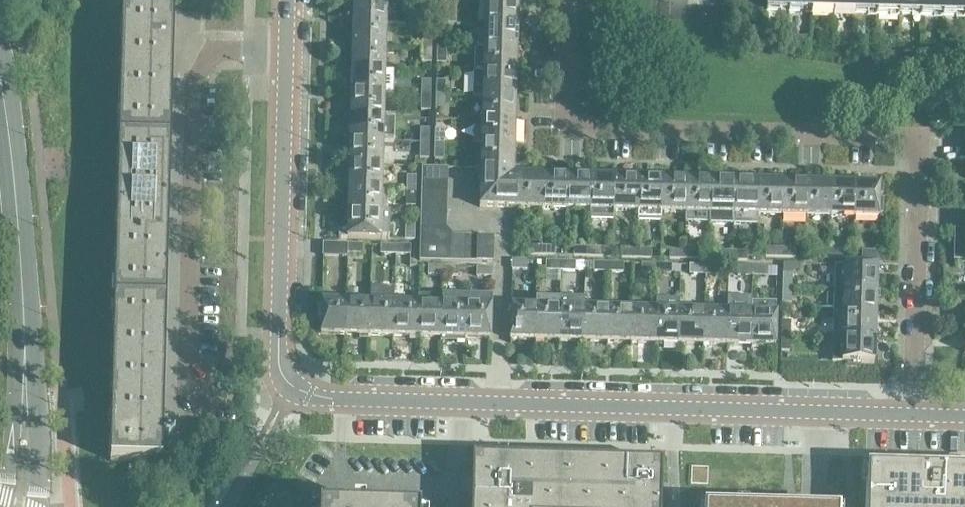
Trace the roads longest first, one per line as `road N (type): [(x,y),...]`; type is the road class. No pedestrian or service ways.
road 1 (residential): [(913,412),(921,137),(559,127),(562,0)]
road 2 (residential): [(204,423),(184,392),(192,81),(210,53),(286,54)]
road 3 (residential): [(913,412),(500,404)]
road 4 (secondary): [(28,399),(22,244),(0,66)]
road 5 (unclassified): [(288,385),(281,353),(286,54)]
road 6 (residential): [(500,404),(505,223),(464,223),(465,184)]
road 7 (residential): [(500,404),(324,401),(288,385)]

